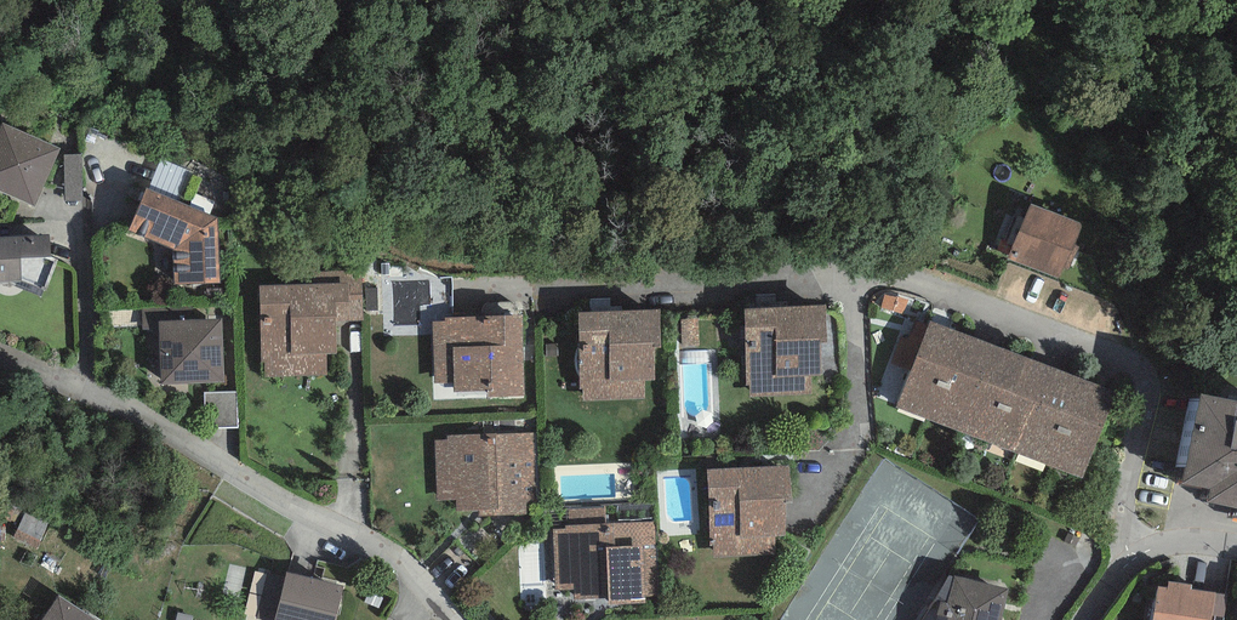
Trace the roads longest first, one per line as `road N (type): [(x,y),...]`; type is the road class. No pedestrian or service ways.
road 1 (residential): [(0,349),(364,536),(449,619)]
road 2 (residential): [(1138,290),(1147,393),(1123,519),(1129,551)]

